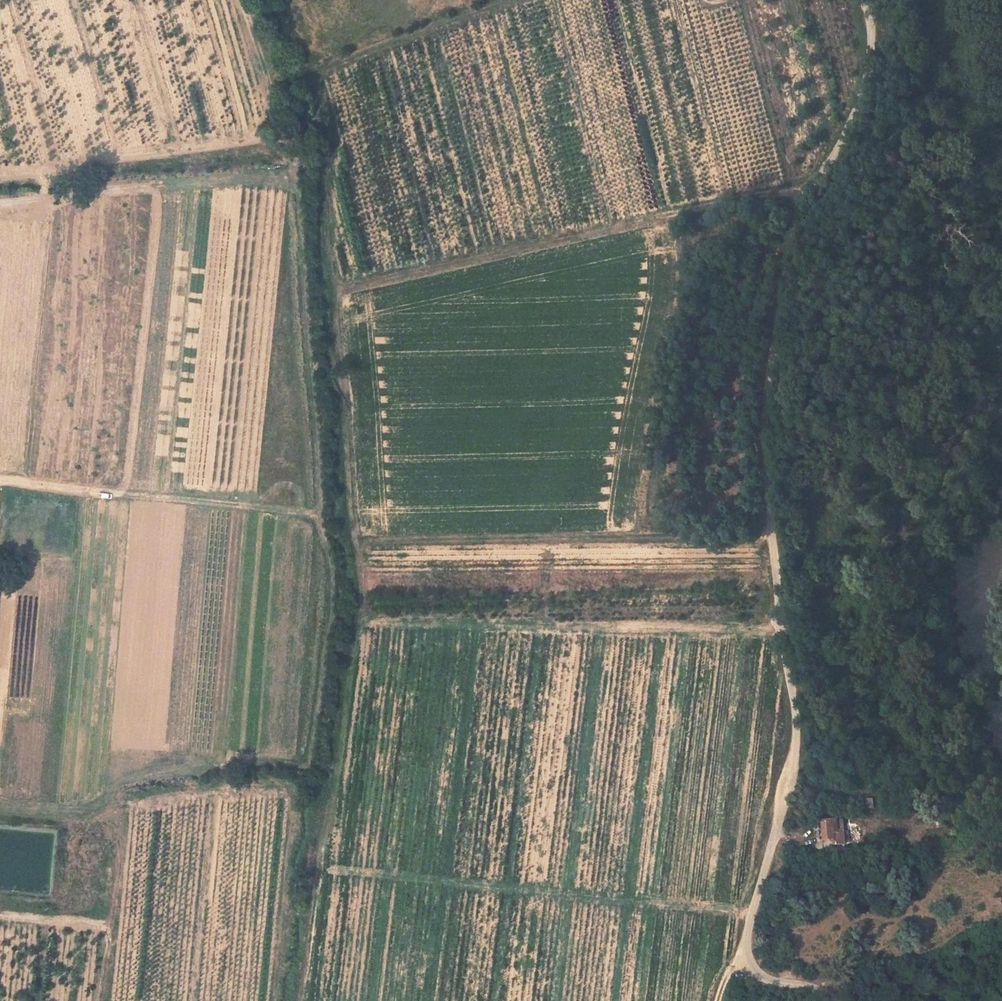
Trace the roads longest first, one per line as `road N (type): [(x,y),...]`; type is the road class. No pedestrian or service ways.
road 1 (unclassified): [(833,1000),(822,991),(755,975),(745,957),(798,737),(779,633),(760,442),(794,219),(869,74),(865,0)]
road 2 (track): [(235,505),(0,482)]

